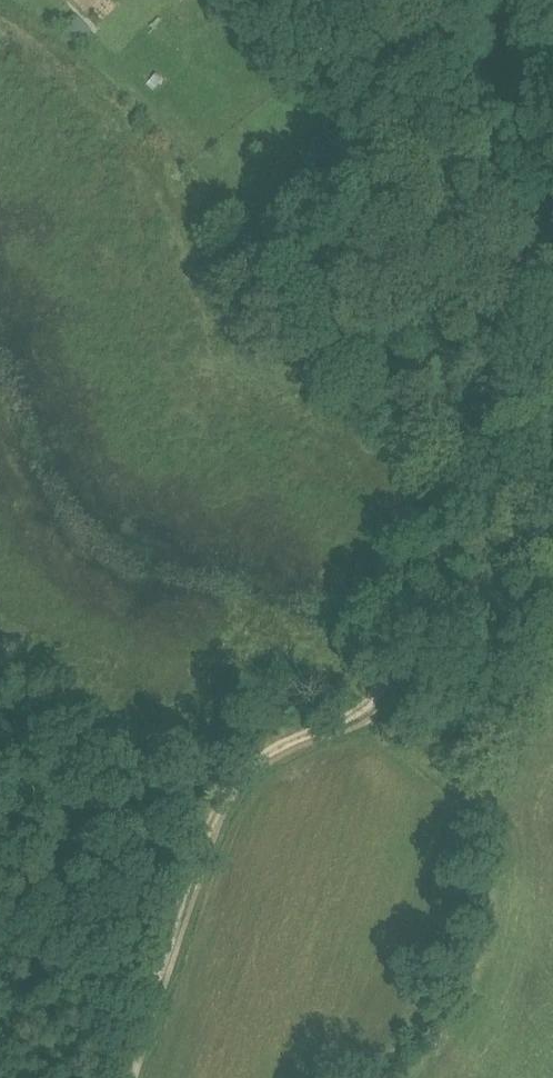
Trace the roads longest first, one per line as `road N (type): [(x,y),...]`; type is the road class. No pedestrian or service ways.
road 1 (track): [(281,0),(528,264),(545,293),(542,319),(375,701),(247,762),(217,802),(123,1077)]

